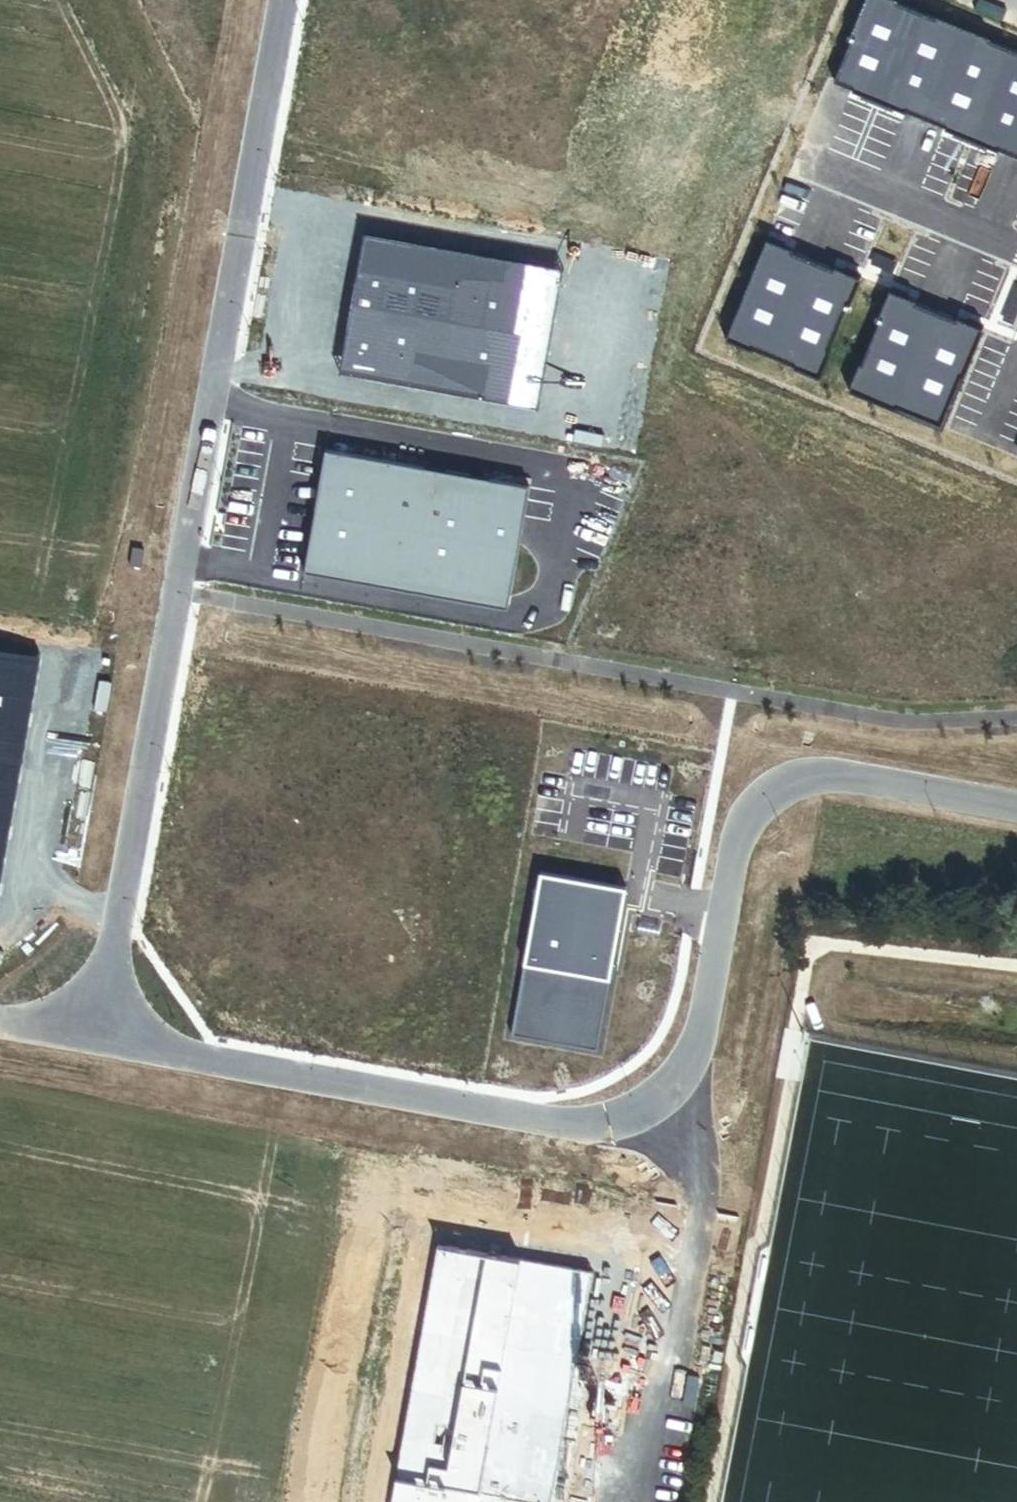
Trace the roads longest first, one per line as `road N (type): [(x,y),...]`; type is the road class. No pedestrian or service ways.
road 1 (unclassified): [(287,0),(106,1036),(563,1123),(616,1119),(664,1097),(699,1033),(752,808),(803,774),(1016,807)]

